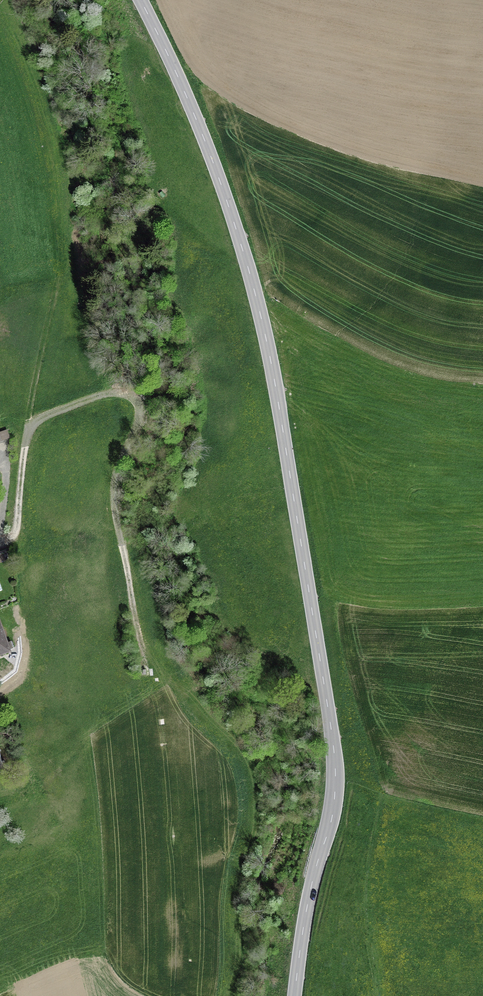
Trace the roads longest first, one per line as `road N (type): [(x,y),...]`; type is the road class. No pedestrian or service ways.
road 1 (tertiary): [(295,995),(334,804),(332,732),(251,276),(198,124),(141,0)]
road 2 (residential): [(153,658),(111,482),(136,415),(123,391),(44,419),(27,434),(7,541),(0,544)]
road 3 (track): [(48,279),(27,434)]

